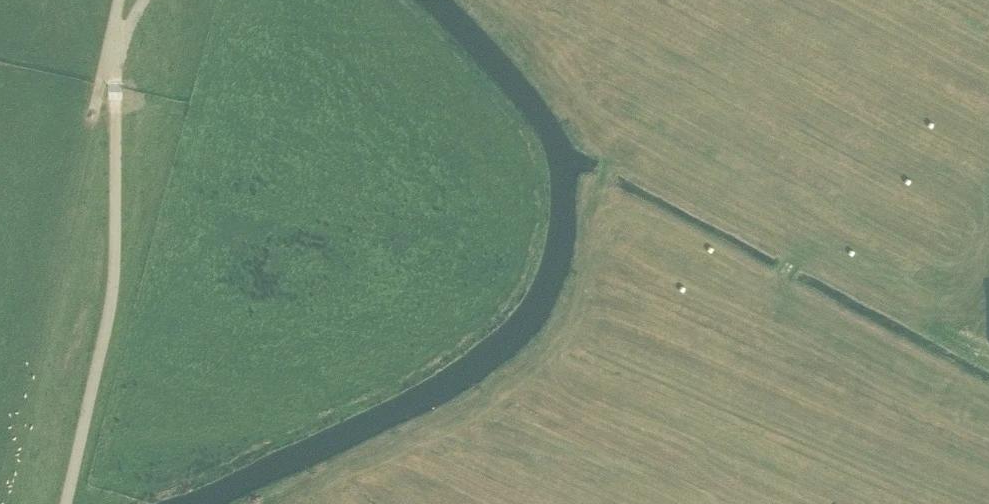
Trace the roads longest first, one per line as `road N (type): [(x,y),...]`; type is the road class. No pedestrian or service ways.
road 1 (unclassified): [(66,503),(113,295),(111,38)]

